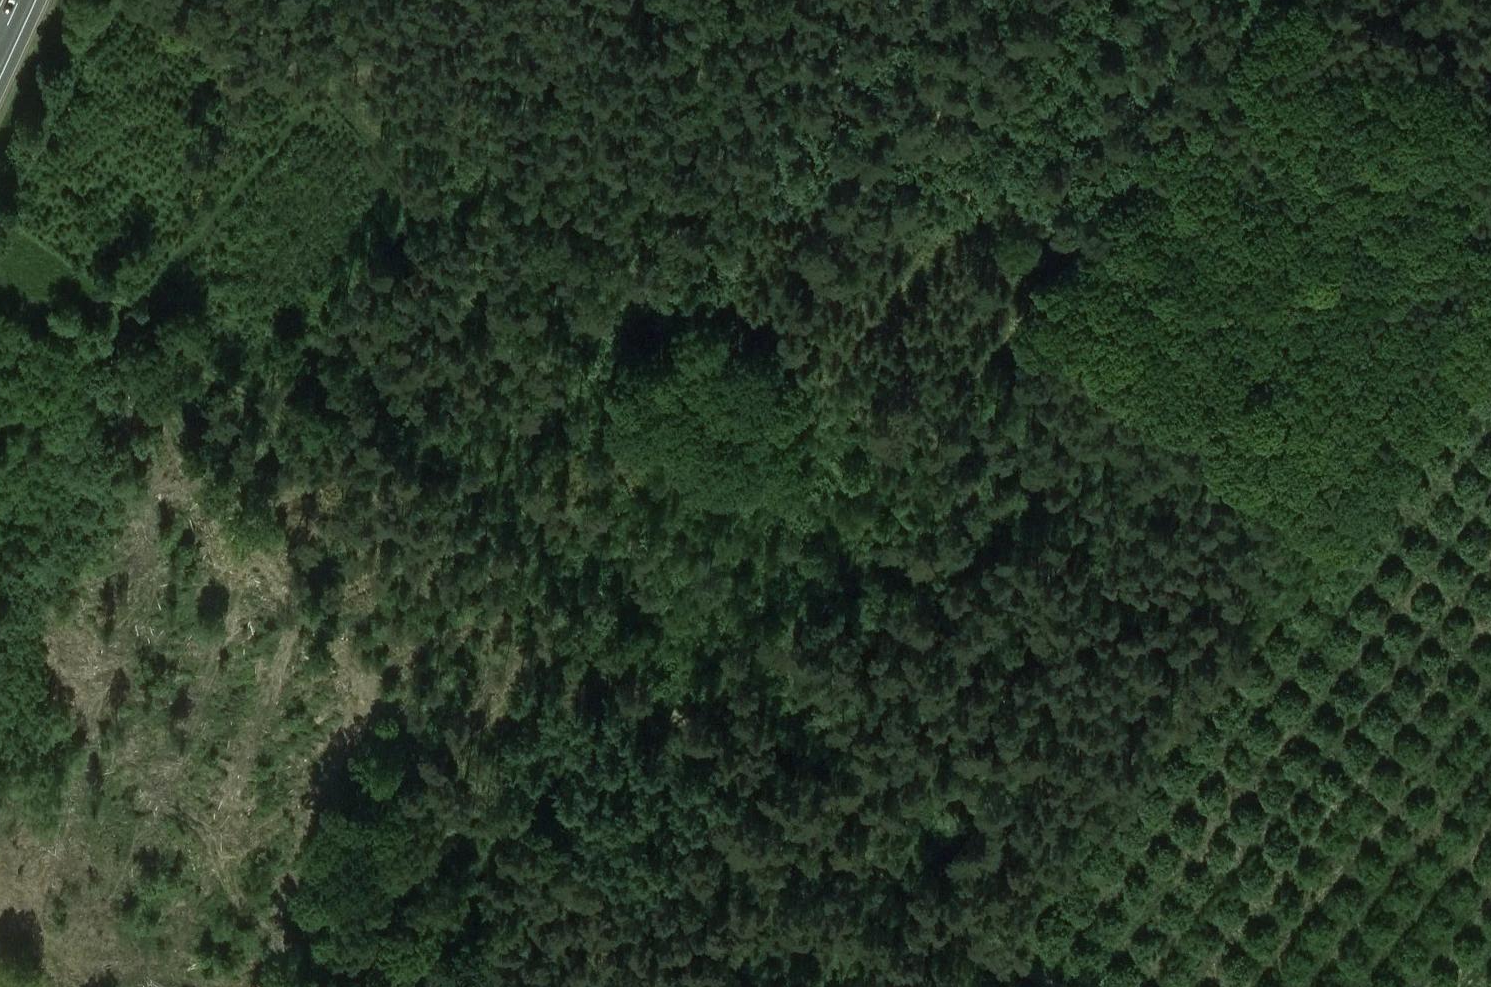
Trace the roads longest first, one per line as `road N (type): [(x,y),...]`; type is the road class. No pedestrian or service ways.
road 1 (track): [(1037,986),(195,354)]

